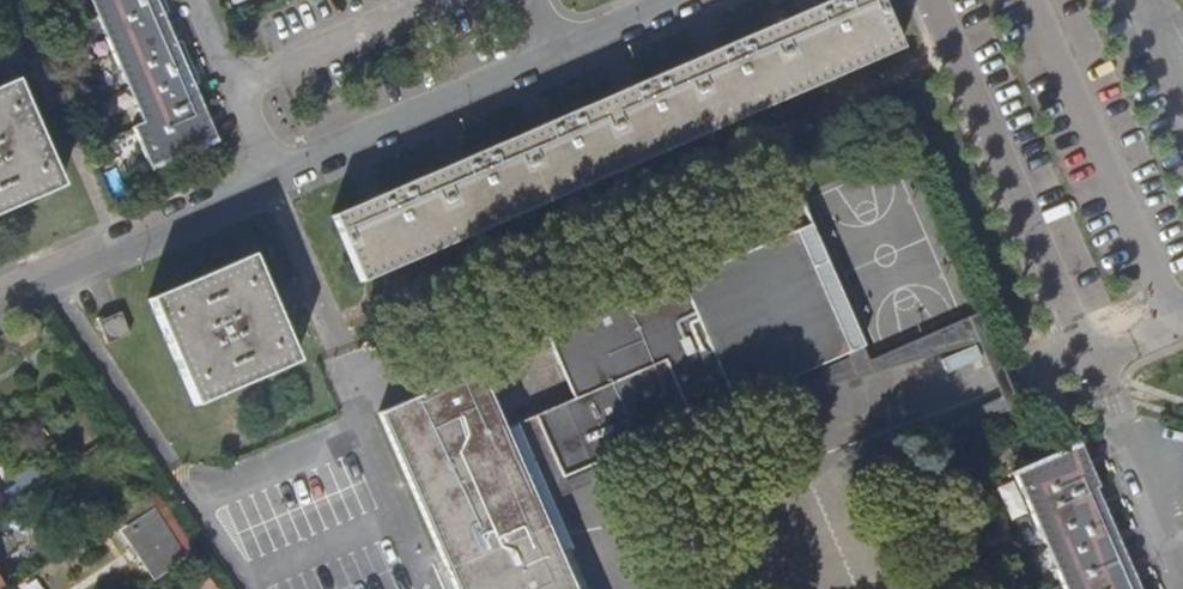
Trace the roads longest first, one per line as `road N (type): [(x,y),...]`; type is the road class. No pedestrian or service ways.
road 1 (residential): [(680,0),(262,181)]
road 2 (residential): [(262,181),(46,279),(0,309)]
road 3 (residential): [(191,0),(262,181)]

